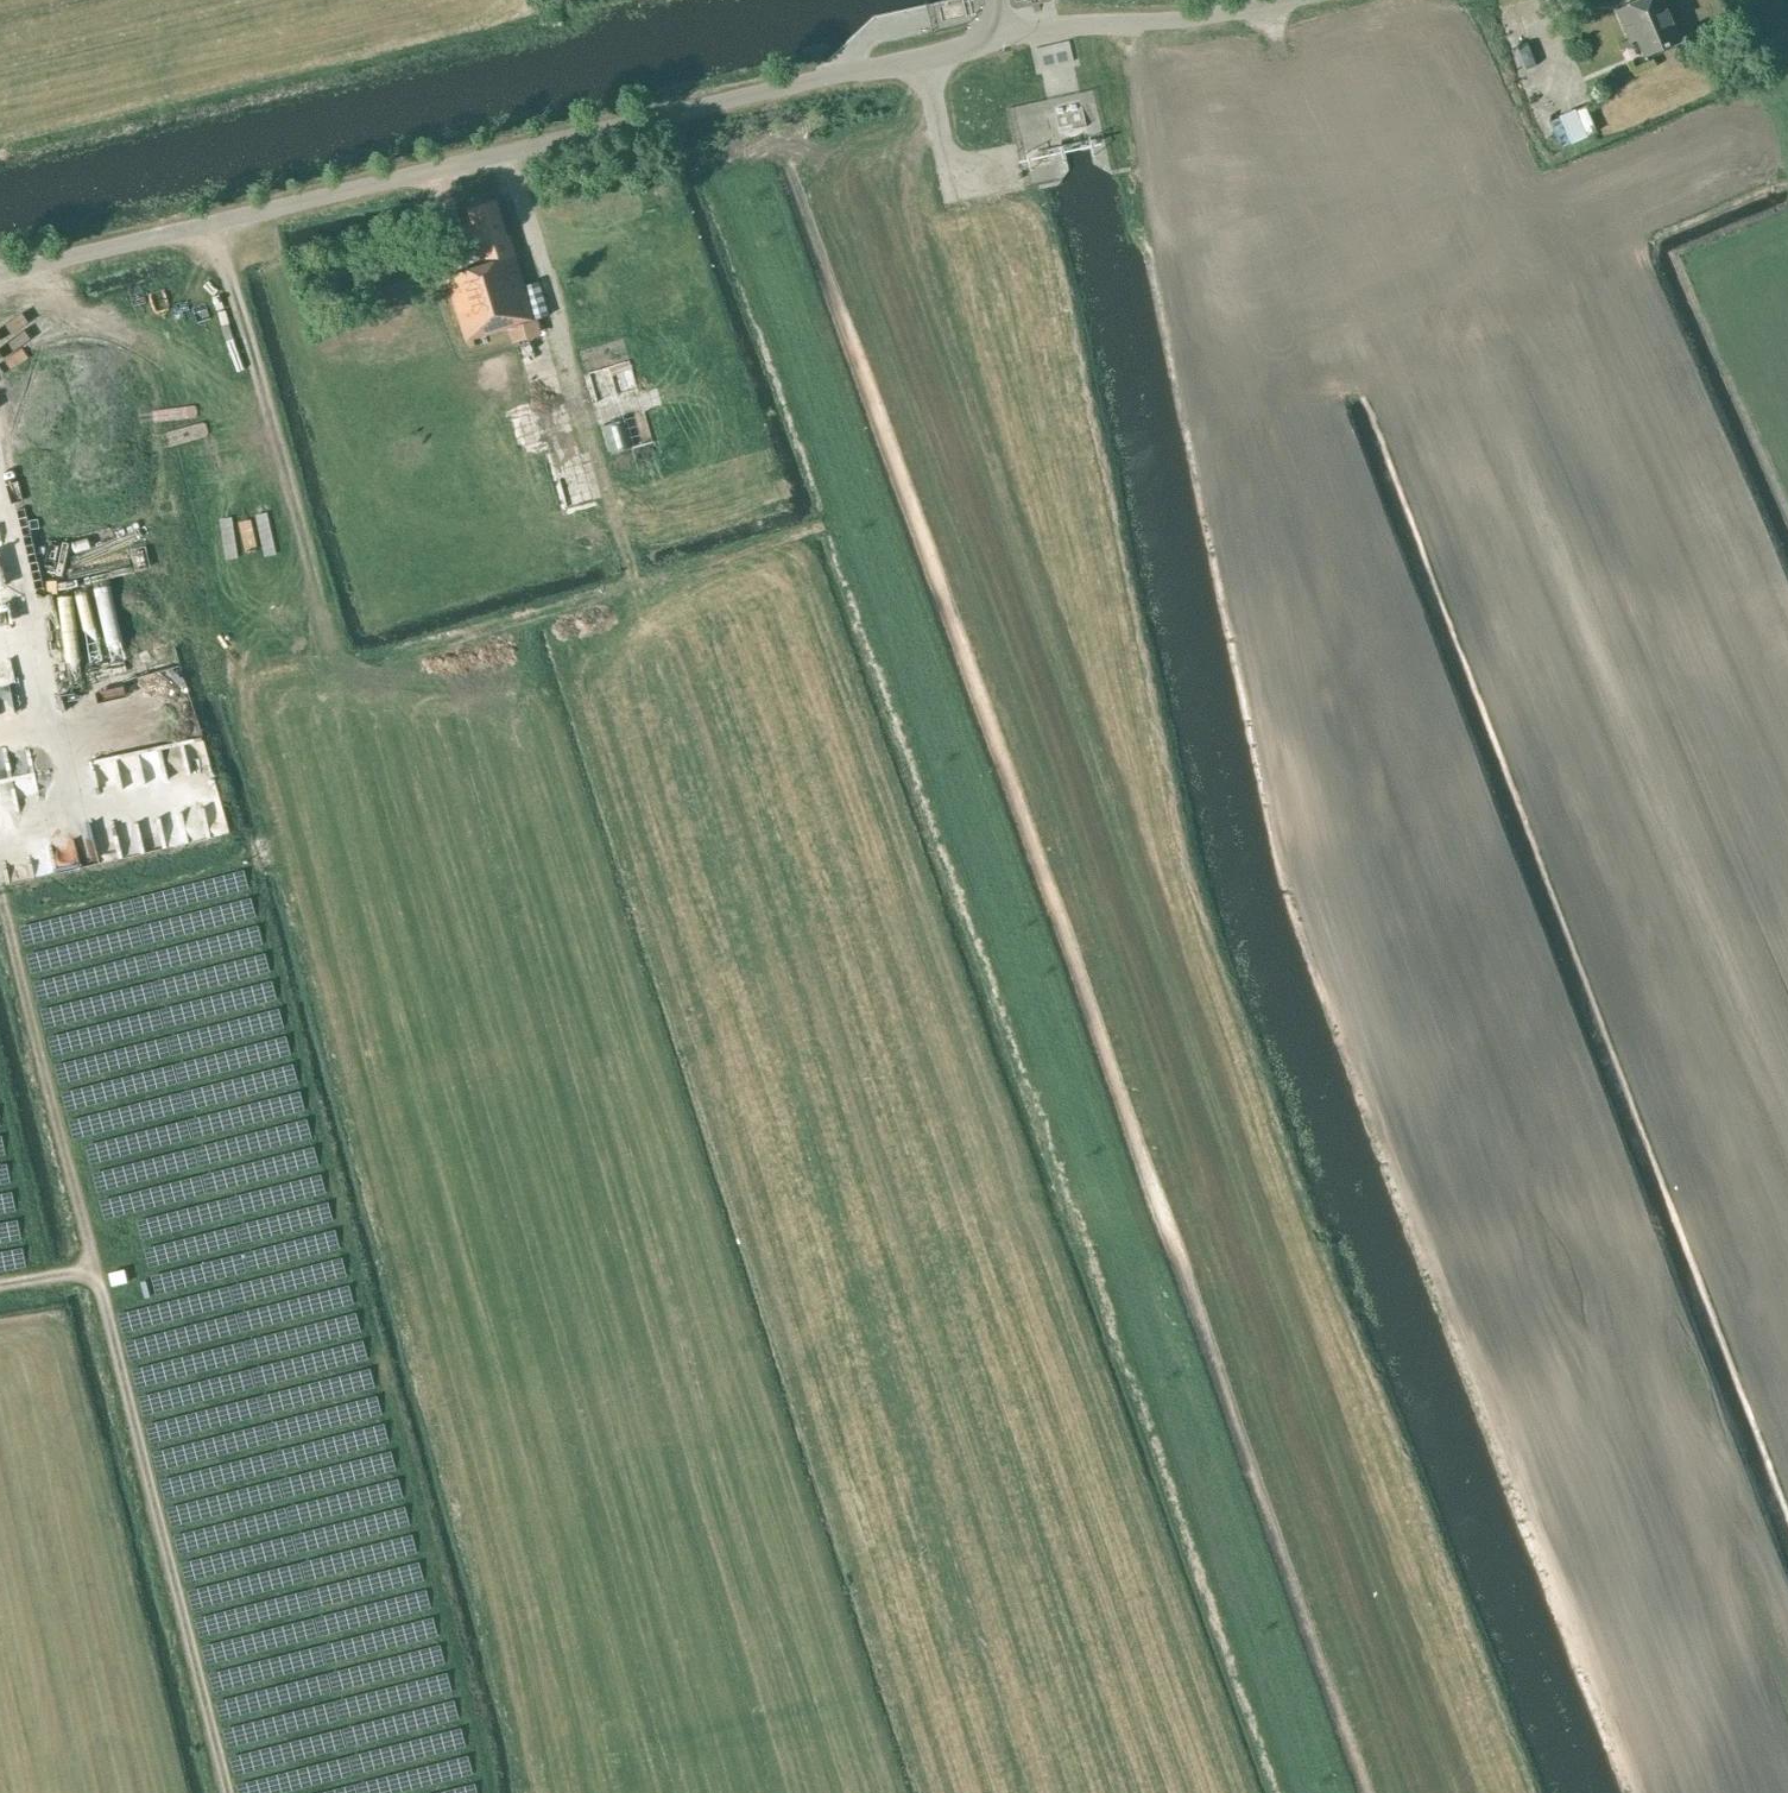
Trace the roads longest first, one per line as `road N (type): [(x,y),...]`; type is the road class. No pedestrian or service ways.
road 1 (unclassified): [(0,273),(1002,37)]
road 2 (unclassified): [(1002,37),(1281,0)]

